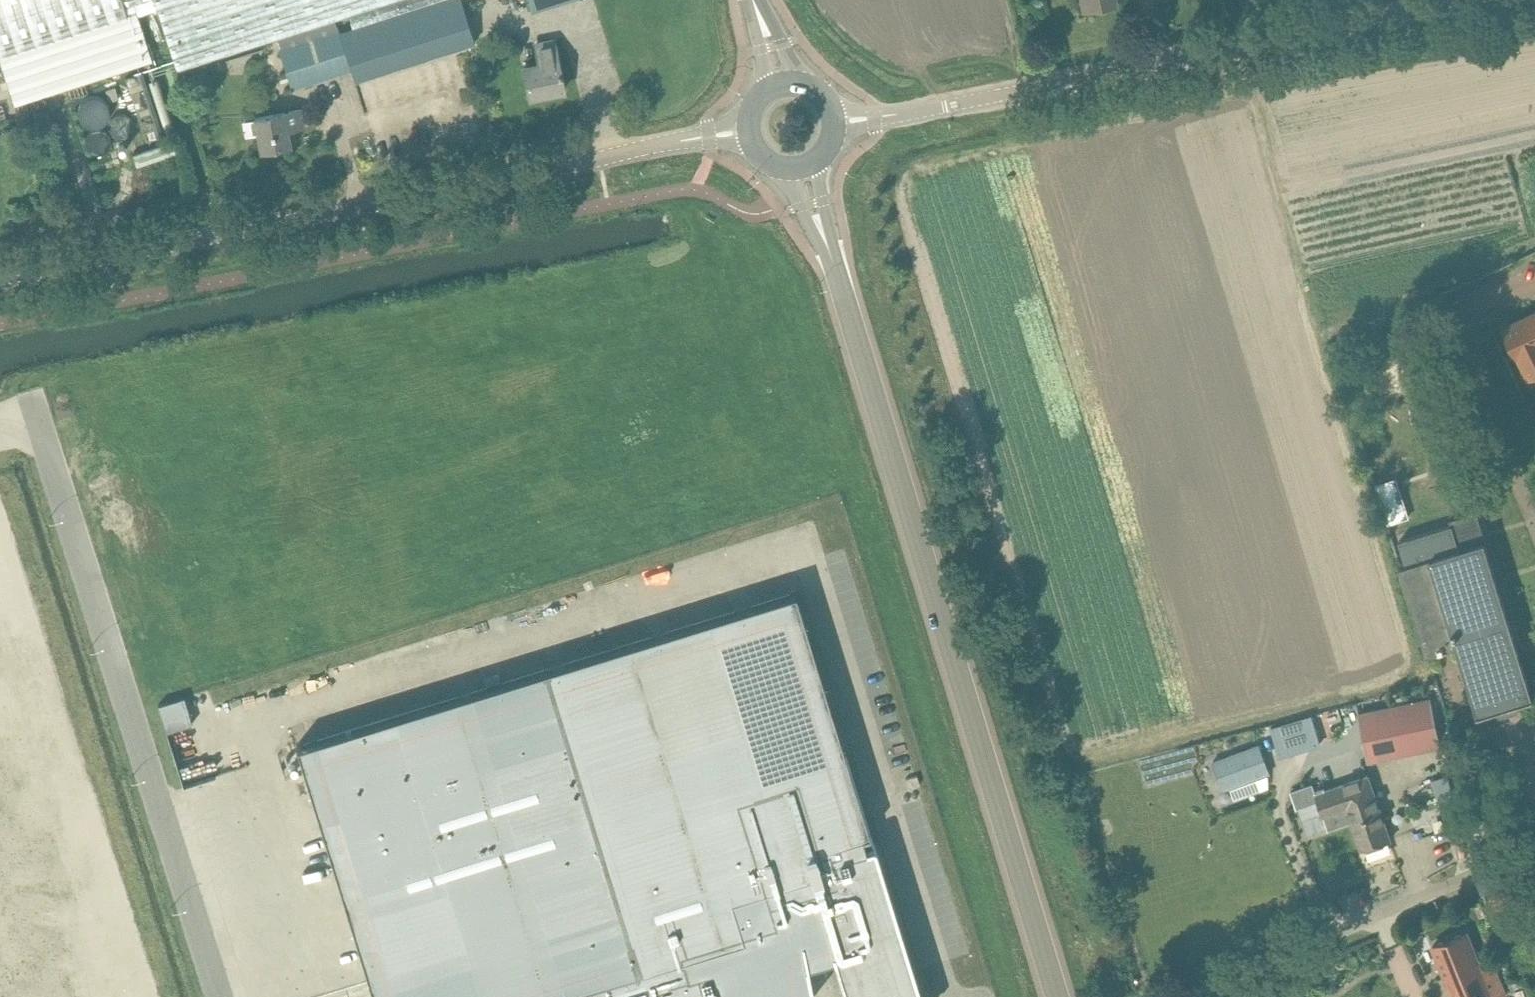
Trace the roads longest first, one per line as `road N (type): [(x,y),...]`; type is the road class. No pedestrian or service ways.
road 1 (secondary): [(1057,996),(827,243)]
road 2 (tertiary): [(0,277),(710,137)]
road 3 (unclassified): [(0,425),(35,417),(220,996)]
road 4 (tertiary): [(874,118),(1462,0)]

